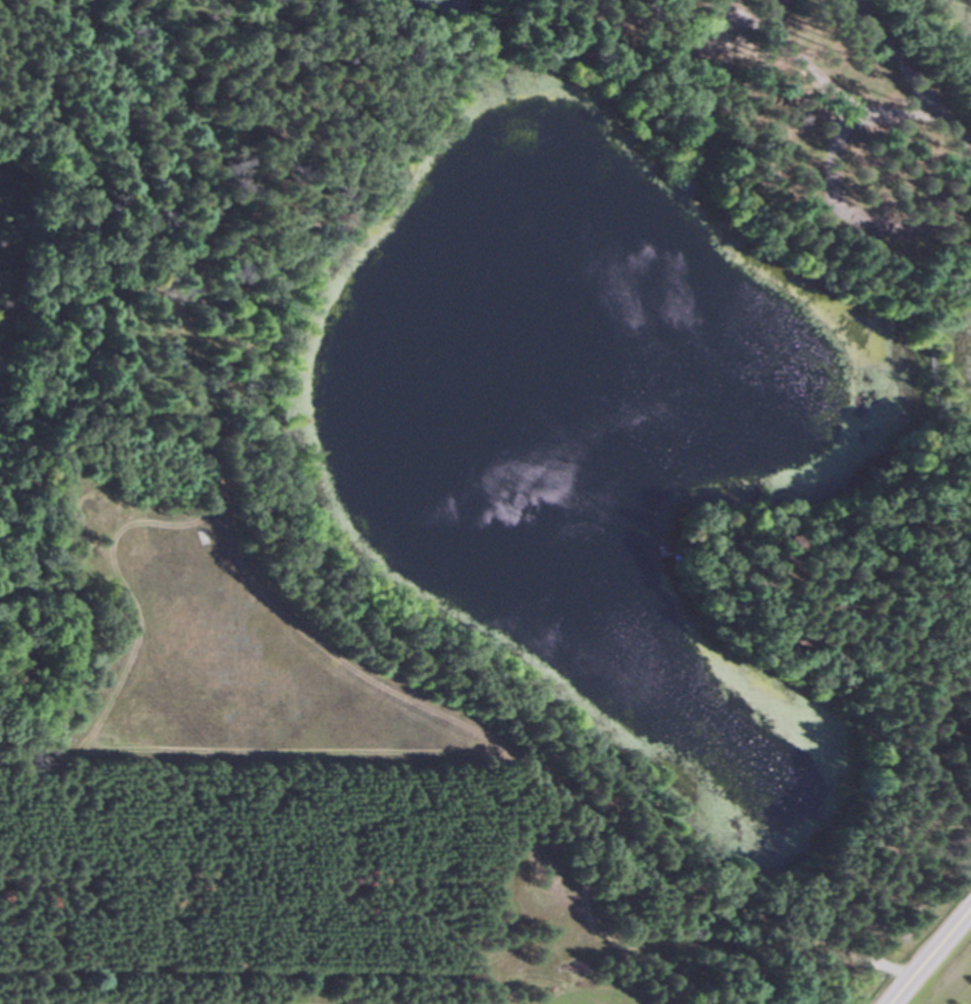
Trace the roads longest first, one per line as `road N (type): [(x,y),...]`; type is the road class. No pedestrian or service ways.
road 1 (secondary): [(970,905),(884,1003)]

